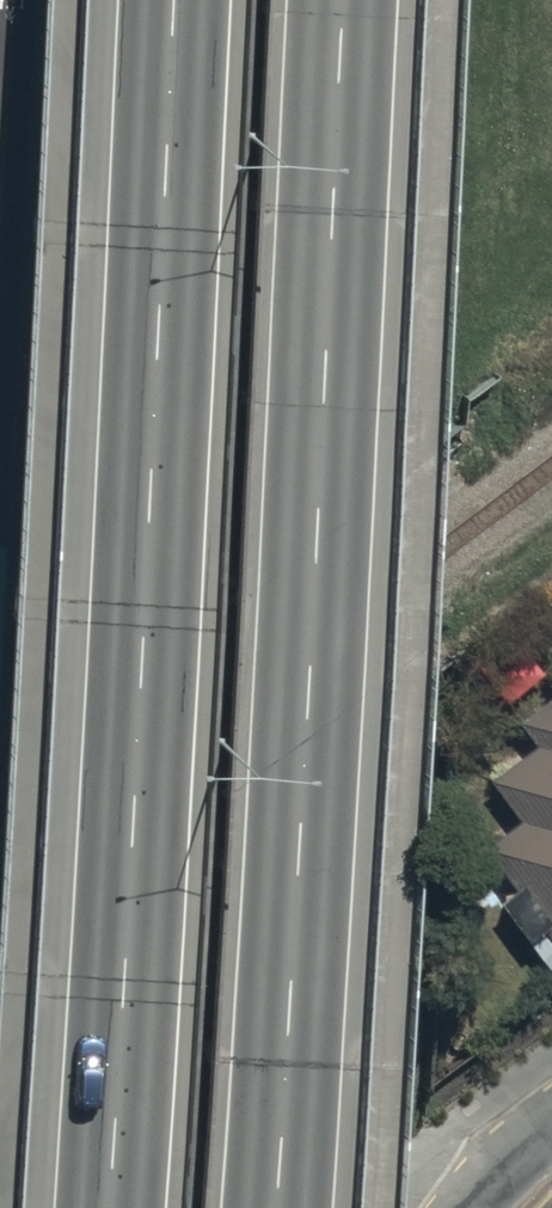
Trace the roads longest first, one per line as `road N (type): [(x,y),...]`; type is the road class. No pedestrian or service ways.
road 1 (secondary): [(329,0),(260,1207)]
road 2 (secondary): [(86,1207),(152,0)]

